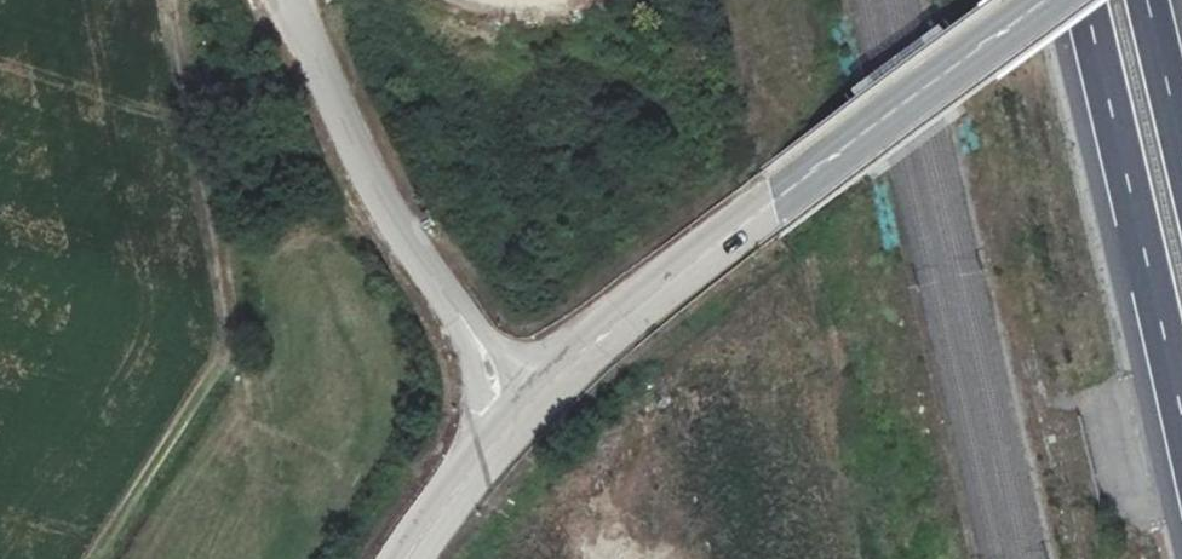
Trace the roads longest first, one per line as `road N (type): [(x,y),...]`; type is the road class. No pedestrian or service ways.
road 1 (tertiary): [(515,419),(624,317),(1052,0)]
road 2 (unclassified): [(281,0),(382,202),(515,419)]
road 3 (motorway): [(1084,0),(1181,423)]
road 4 (track): [(162,0),(178,134),(235,384)]
road 5 (tertiary): [(408,558),(515,419)]
road 6 (motorway): [(1181,146),(1148,0)]

